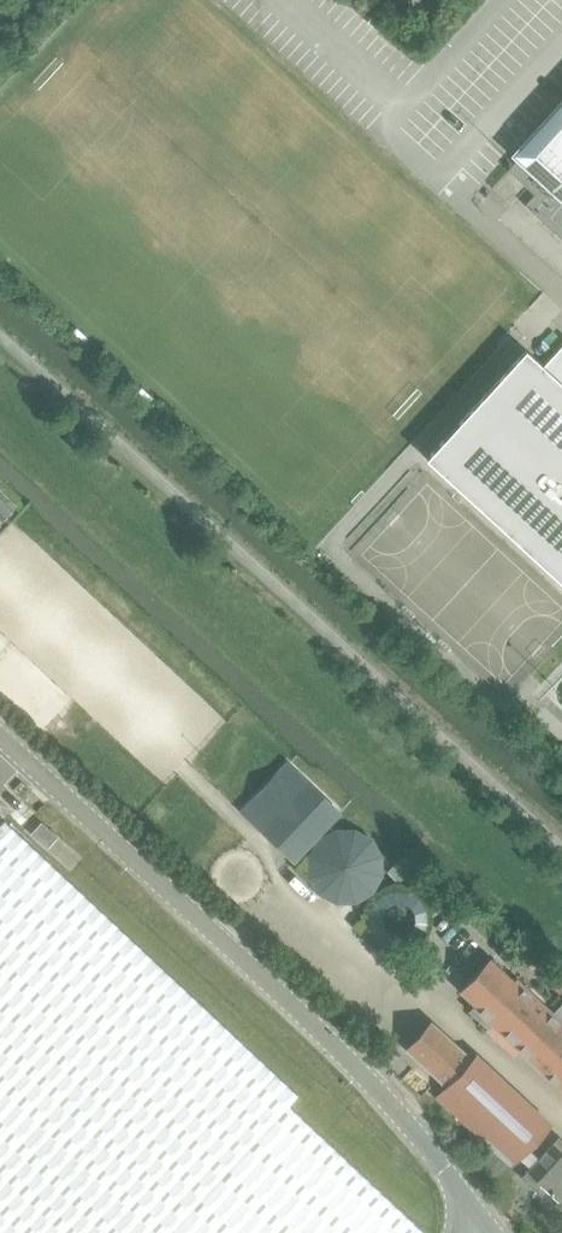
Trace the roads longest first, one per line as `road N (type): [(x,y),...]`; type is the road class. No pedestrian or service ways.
road 1 (unclassified): [(486,1222),(335,1037),(0,729)]

